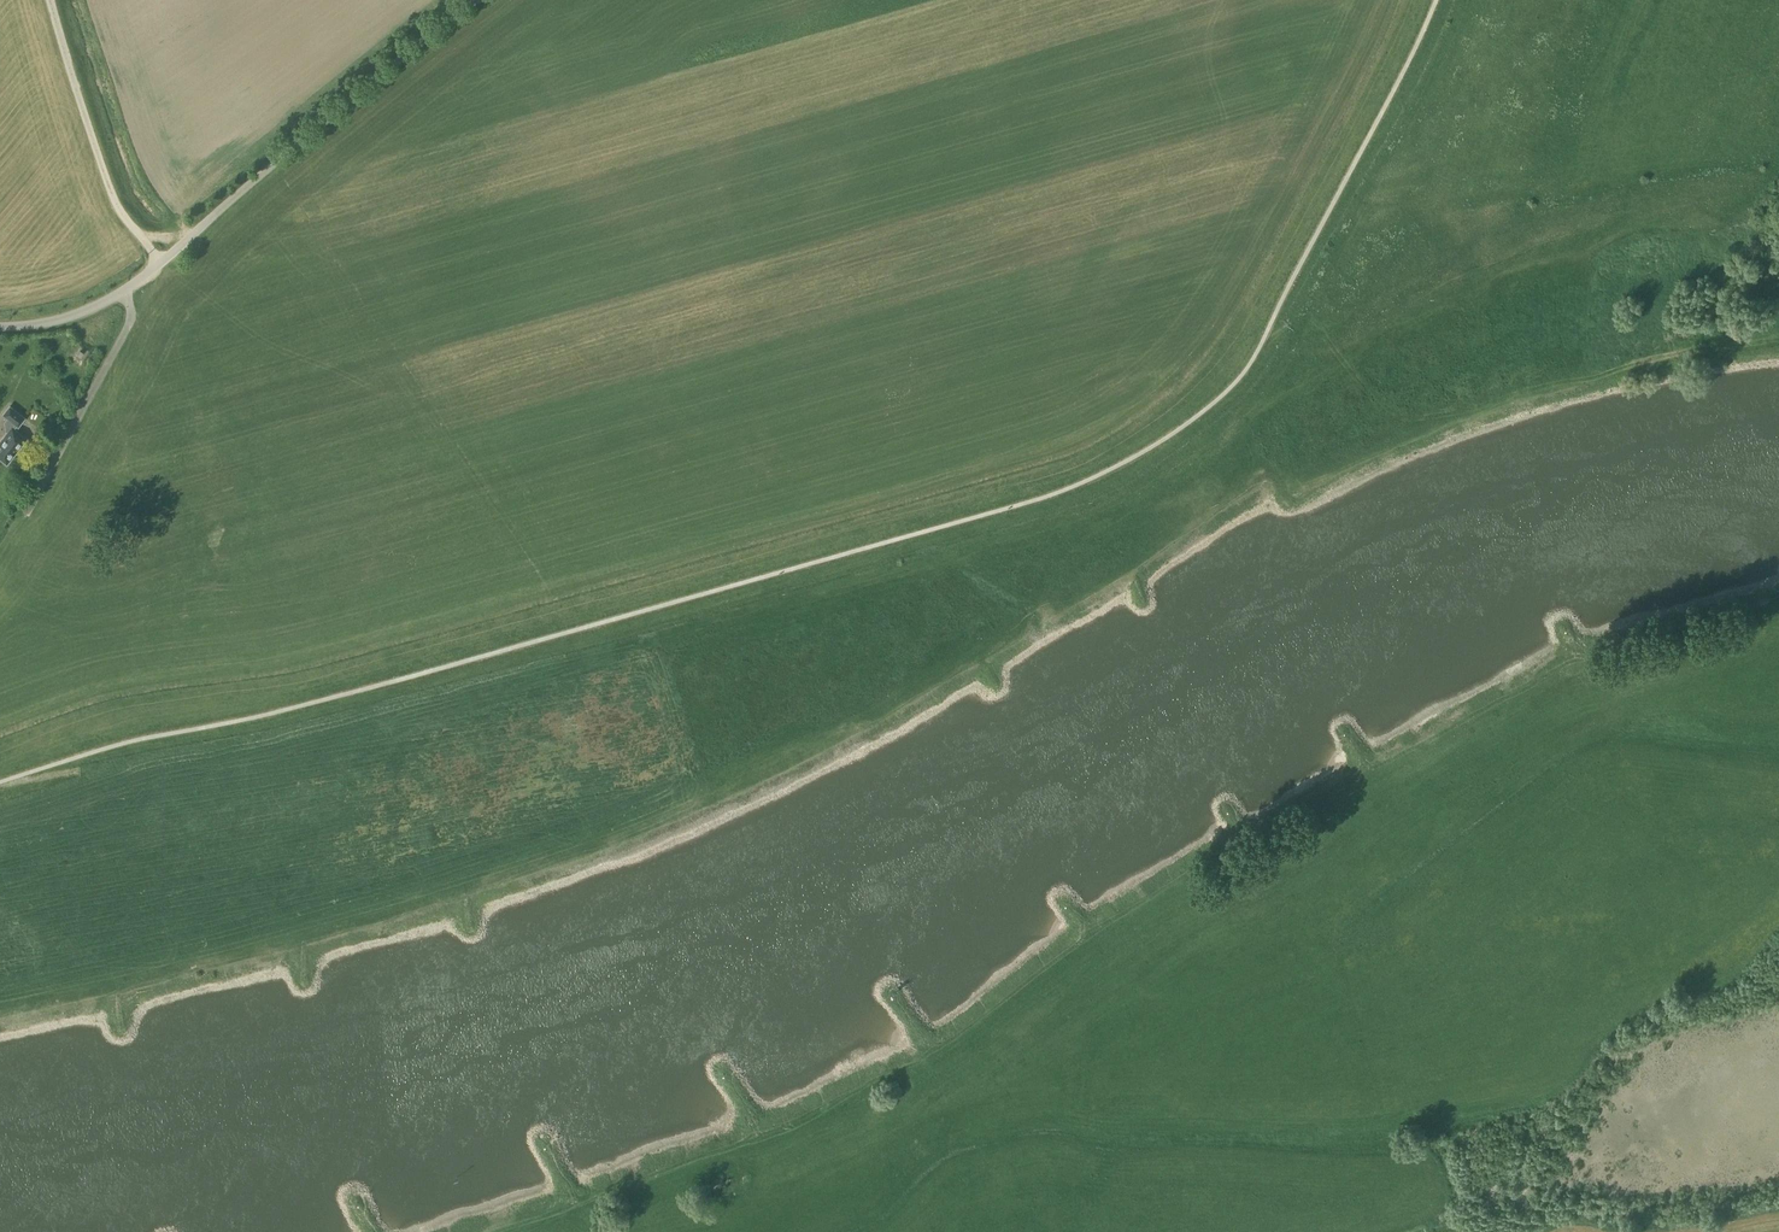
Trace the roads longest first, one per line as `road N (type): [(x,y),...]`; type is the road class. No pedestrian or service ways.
road 1 (unclassified): [(0,326),(48,322),(126,292),(484,0)]
road 2 (track): [(160,265),(109,191),(49,0)]

